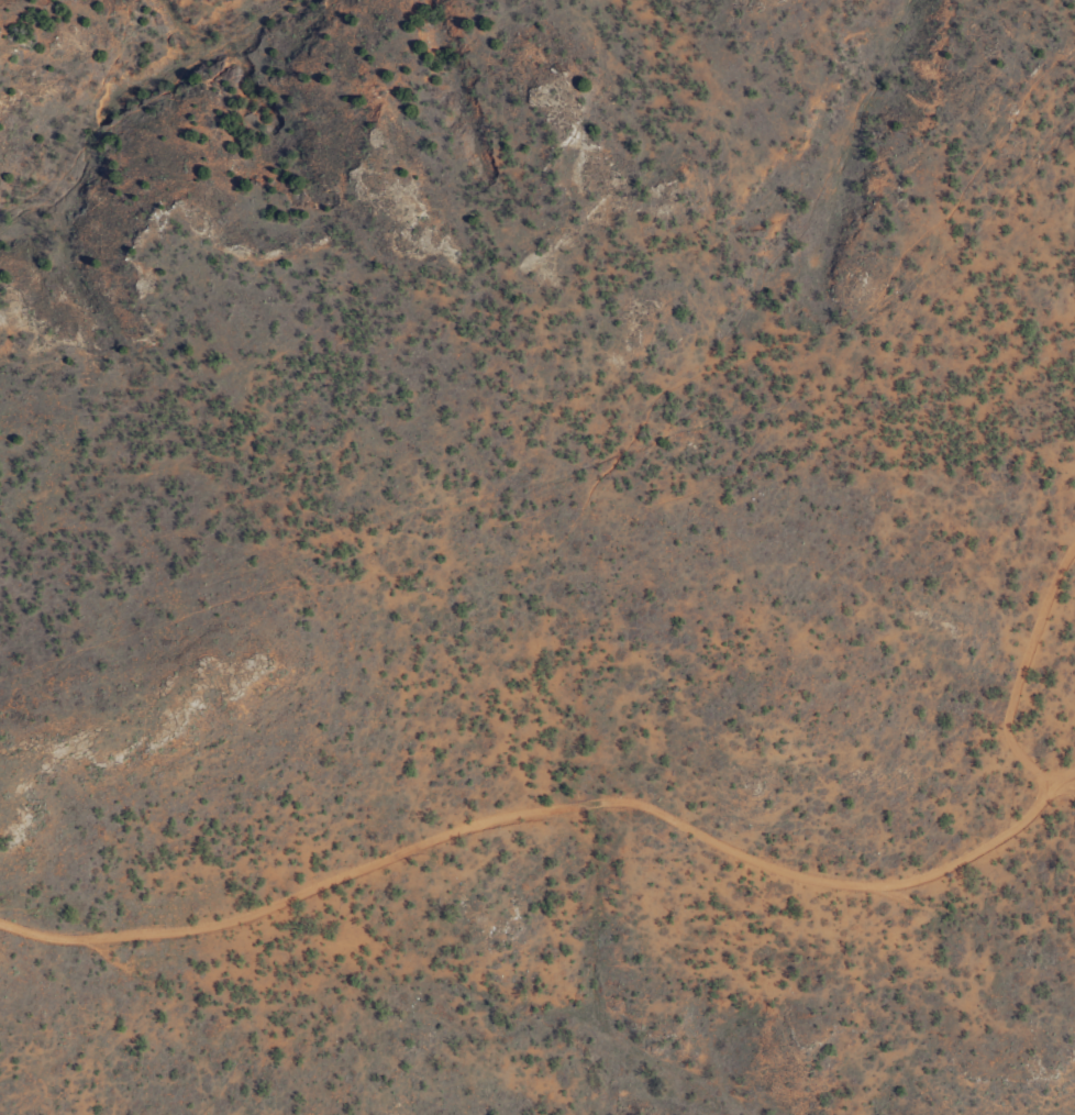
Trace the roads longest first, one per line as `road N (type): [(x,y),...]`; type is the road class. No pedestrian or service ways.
road 1 (residential): [(0,918),(86,939),(165,932),(397,844),(578,803),(658,812),(795,875),(880,882),(978,858),(1074,773)]

